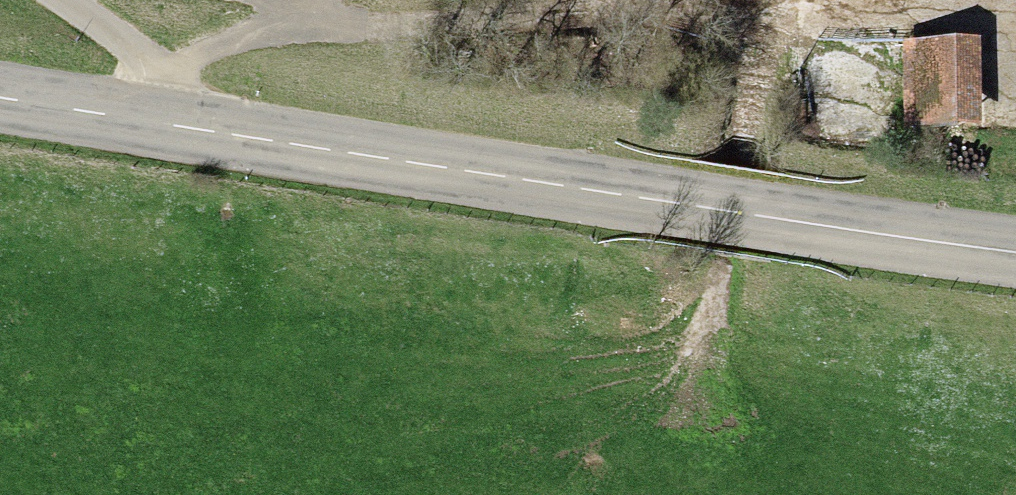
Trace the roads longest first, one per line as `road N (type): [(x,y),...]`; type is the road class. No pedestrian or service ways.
road 1 (secondary): [(1015,261),(0,102)]
road 2 (track): [(296,17),(534,0)]
road 3 (track): [(240,0),(296,17),(209,64),(162,128)]
road 4 (track): [(587,0),(760,16)]
road 5 (track): [(162,128),(125,43),(64,0)]

